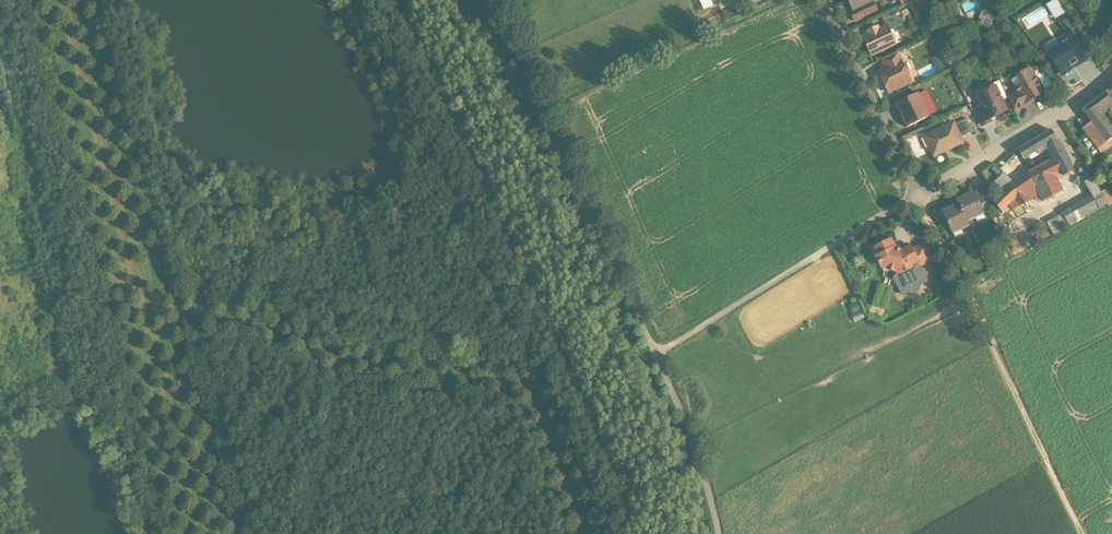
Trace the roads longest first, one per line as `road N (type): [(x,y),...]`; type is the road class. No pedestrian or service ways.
road 1 (residential): [(1111,78),(1057,120),(918,197),(821,0)]
road 2 (track): [(497,0),(655,355)]
road 3 (track): [(918,197),(1083,533)]
road 4 (track): [(835,243),(655,355)]
road 5 (track): [(655,355),(704,472),(719,533)]

